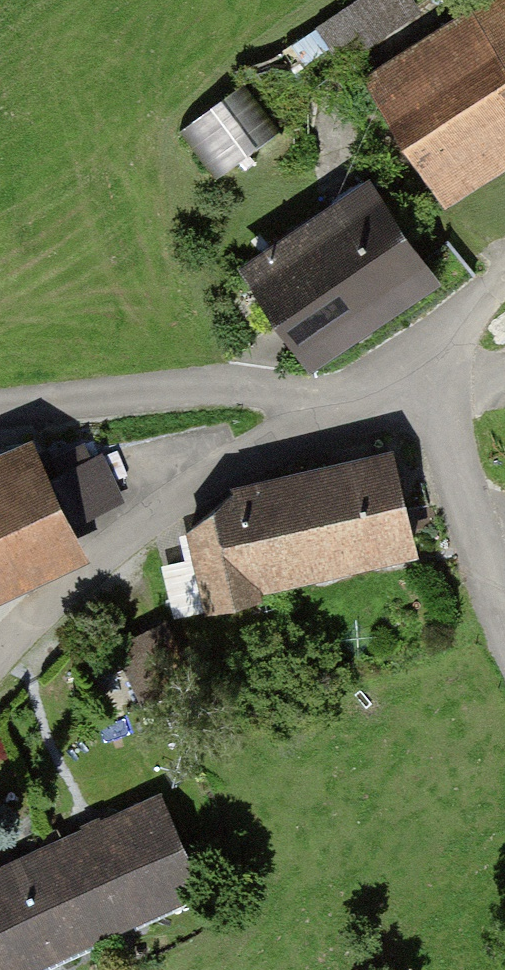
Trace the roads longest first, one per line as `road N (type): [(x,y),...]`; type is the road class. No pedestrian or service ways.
road 1 (residential): [(0,663),(177,510),(325,419)]
road 2 (residential): [(0,413),(182,394),(278,397),(325,419)]
road 3 (residential): [(504,627),(444,422),(413,366)]
road 4 (residential): [(413,366),(504,283)]

